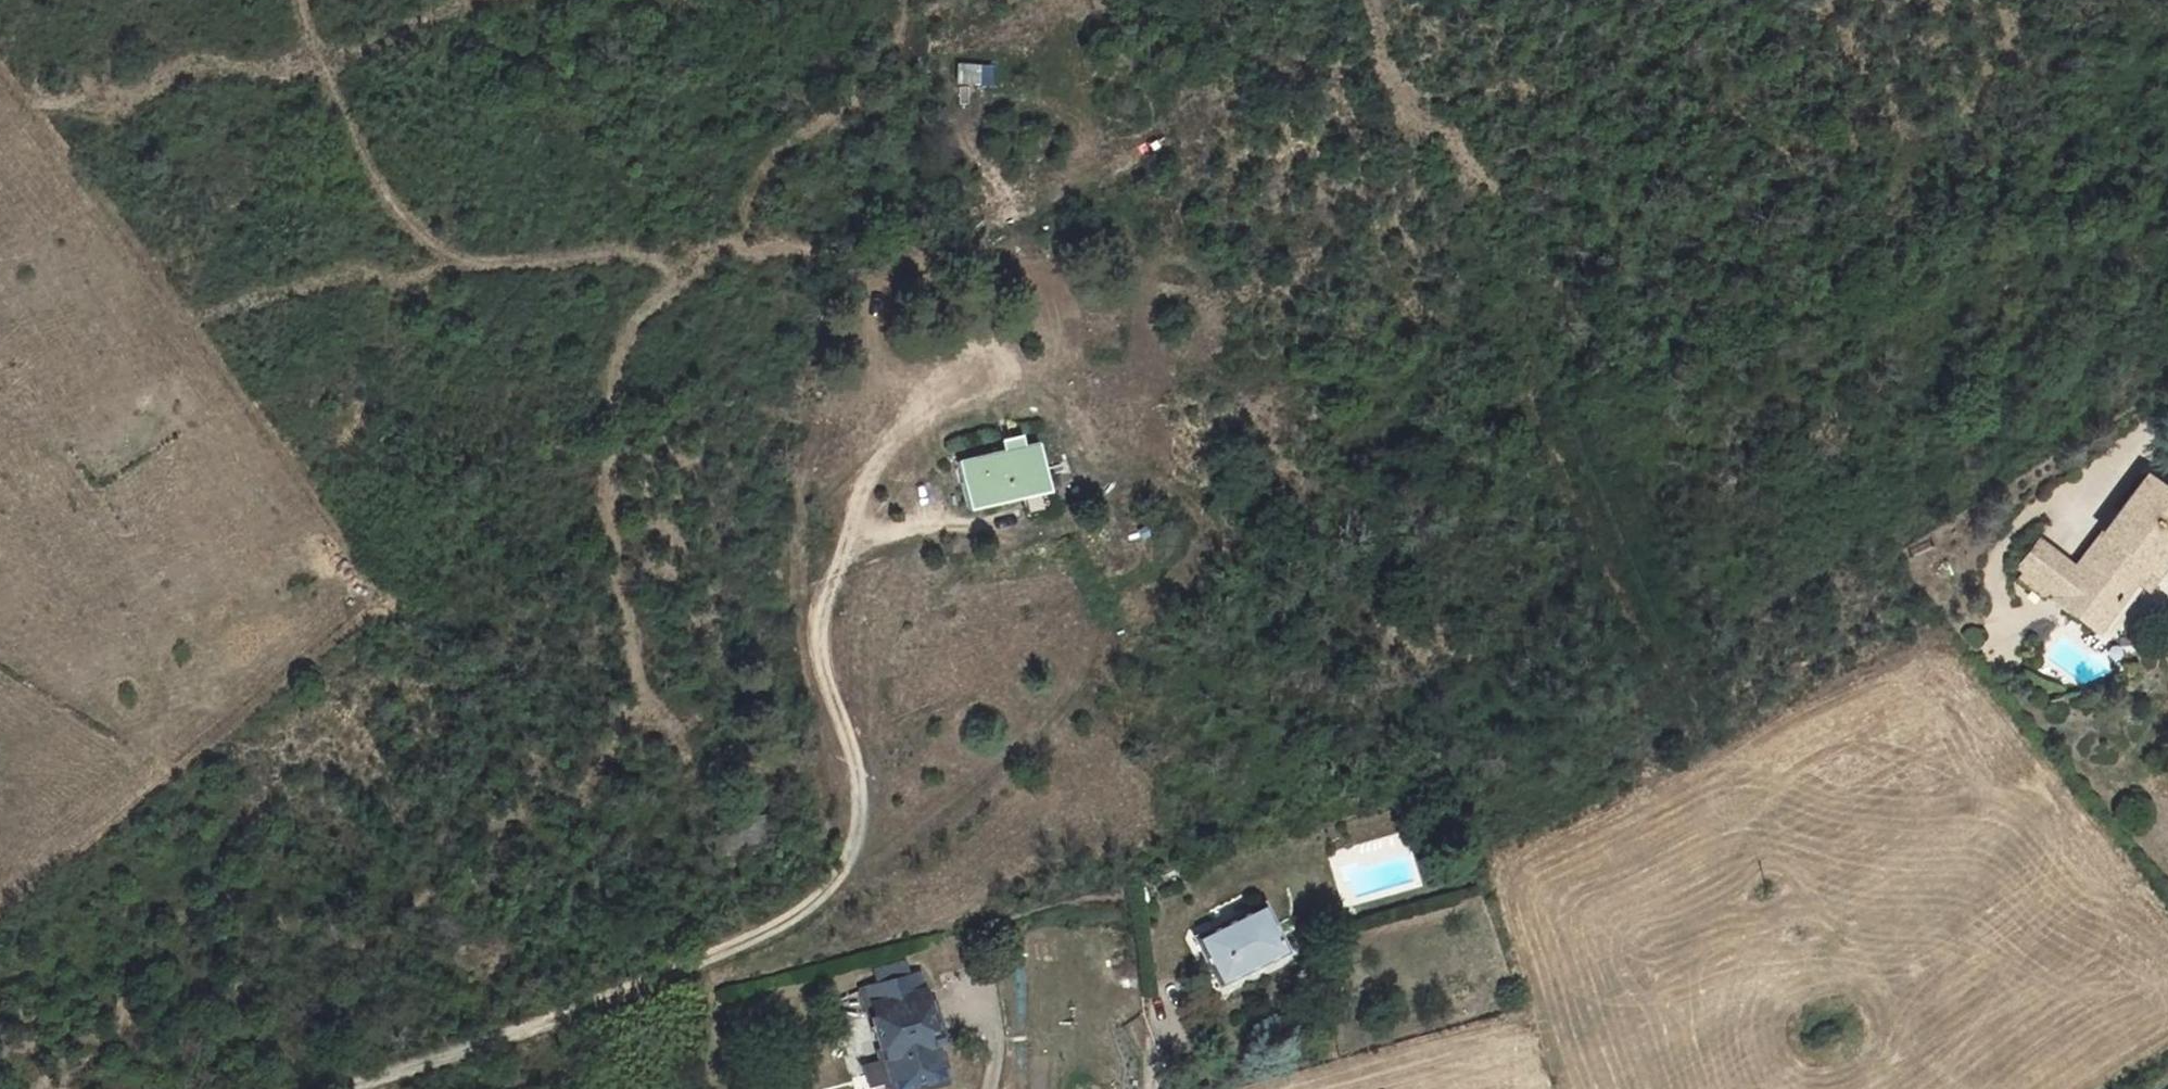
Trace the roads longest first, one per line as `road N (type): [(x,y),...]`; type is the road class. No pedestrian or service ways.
road 1 (track): [(337,1088),(655,981),(810,902),(835,876),(855,819),(861,604),(878,563),(942,516)]

